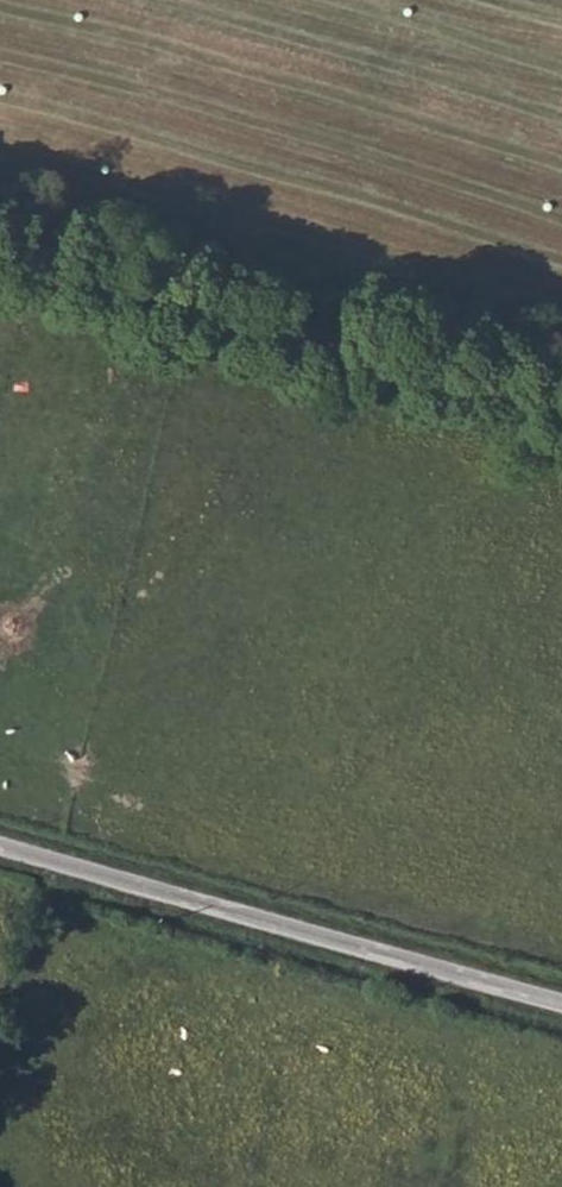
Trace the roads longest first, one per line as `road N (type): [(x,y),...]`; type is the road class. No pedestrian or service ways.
road 1 (unclassified): [(561,1001),(0,847)]
road 2 (track): [(561,405),(0,254)]

